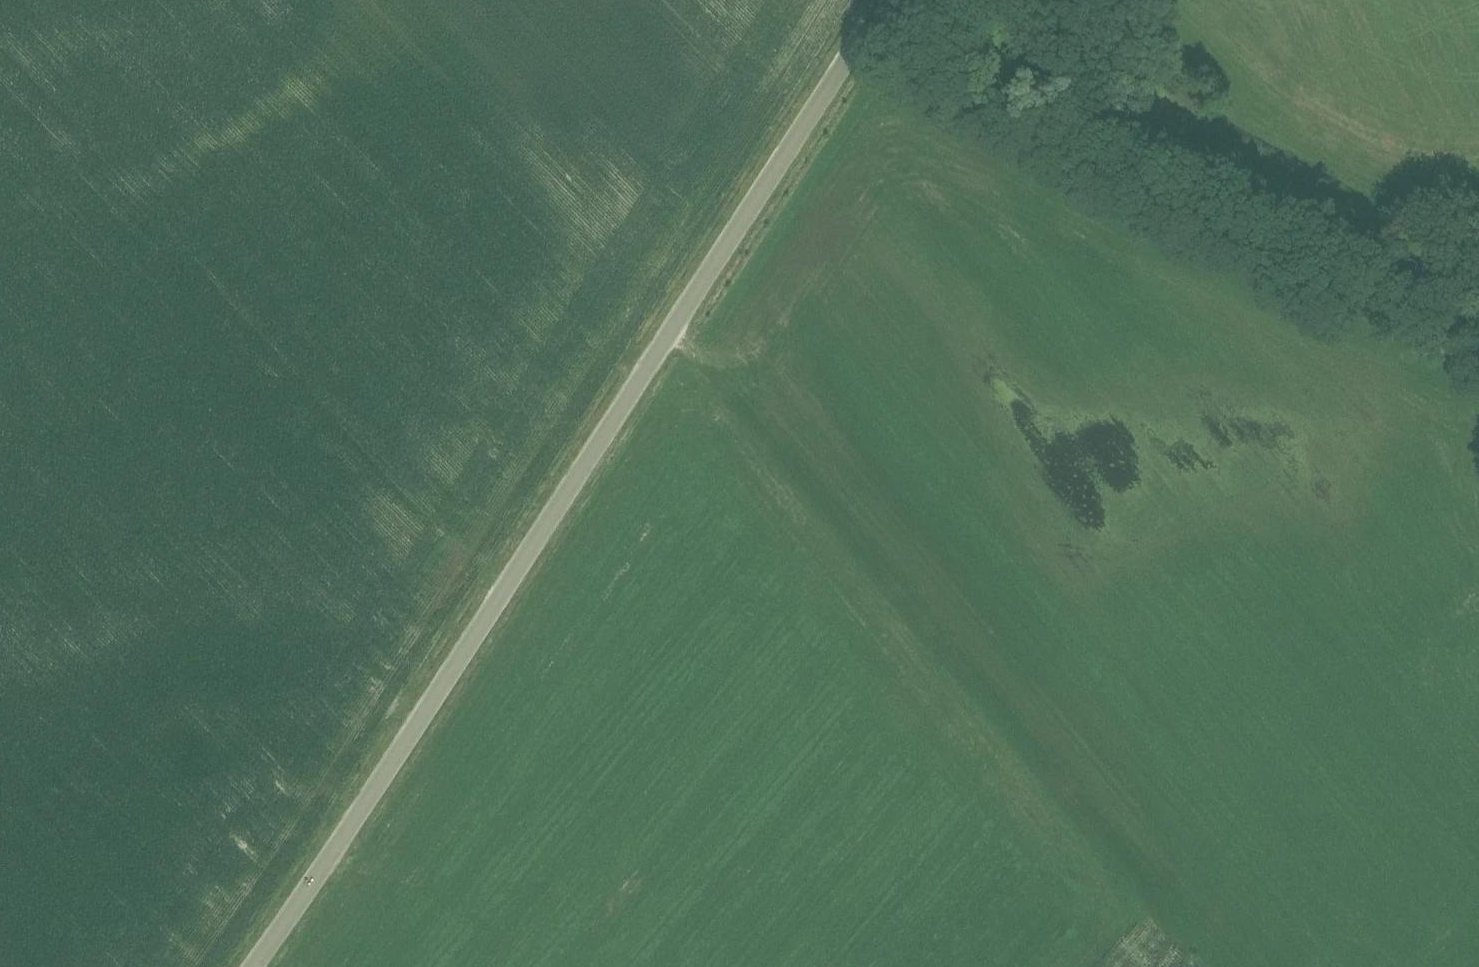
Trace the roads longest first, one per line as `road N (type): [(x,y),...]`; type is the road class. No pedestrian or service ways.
road 1 (unclassified): [(252,966),(857,44)]
road 2 (unclassified): [(1478,352),(857,44)]

